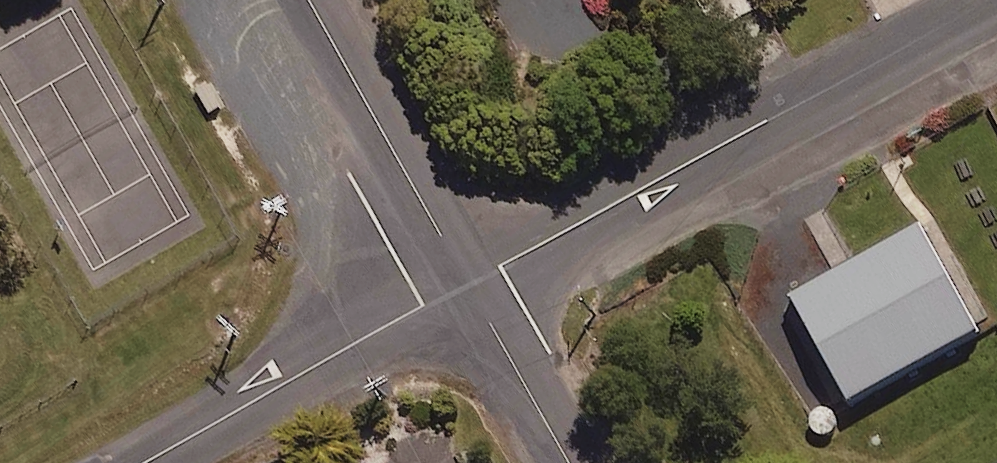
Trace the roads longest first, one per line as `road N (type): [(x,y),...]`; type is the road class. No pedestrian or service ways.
road 1 (residential): [(982,0),(467,284)]
road 2 (residential): [(467,284),(141,462)]
road 3 (residential): [(309,0),(467,284)]
road 4 (residential): [(467,284),(568,462)]

